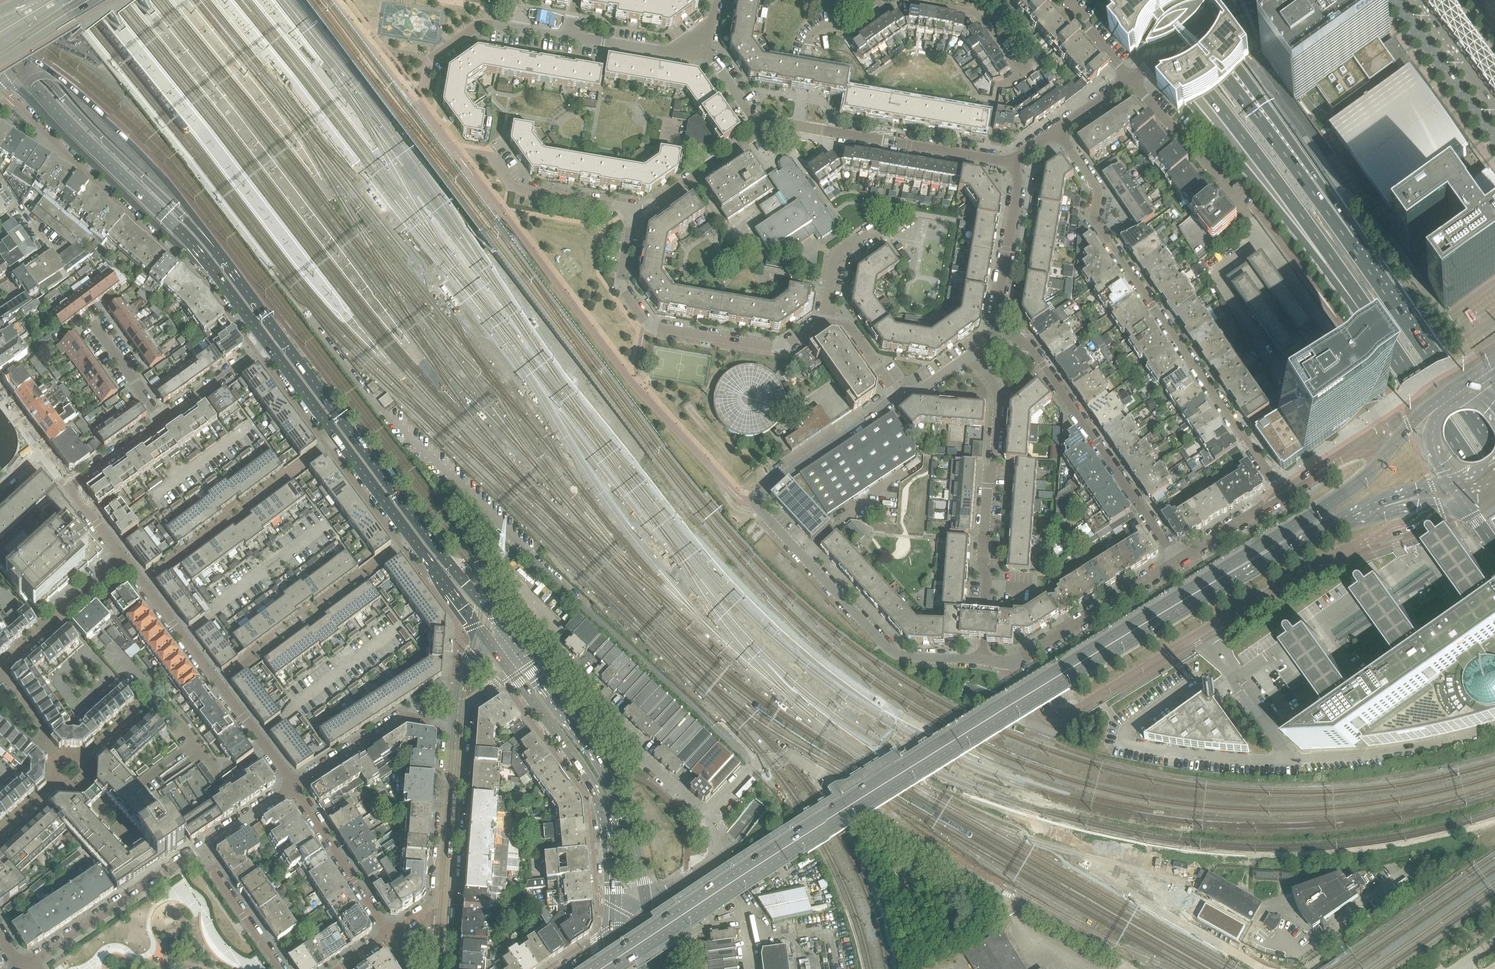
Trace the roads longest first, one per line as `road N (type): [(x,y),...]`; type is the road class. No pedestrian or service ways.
road 1 (secondary): [(607,968),(1263,553)]
road 2 (residential): [(1016,662),(1051,713),(1066,714),(1325,561),(1459,510)]
road 3 (residential): [(985,661),(898,655),(758,511),(761,493),(900,396)]
road 4 (residential): [(1058,130),(1098,189),(1097,222),(1284,497)]
road 5 (primary): [(451,567),(216,250)]
road 6 (primary): [(1104,0),(1357,297)]
road 7 (primary): [(1133,0),(1357,297)]
road 8 (primary): [(268,344),(481,633)]
road 9 (unclassified): [(509,578),(646,763),(708,821),(720,851)]
road 10 (primary): [(216,250),(91,126),(0,17)]
road 11 (residential): [(985,661),(1000,397),(974,357)]
road 12 (primary): [(0,44),(213,271)]
road 13 (primary): [(1355,242),(1162,0)]
road 14 (residential): [(1179,564),(1033,348),(996,329)]
road 15 (primary): [(1355,242),(1312,168),(1189,0)]
road 16 (primary): [(513,675),(603,808),(615,856),(615,939)]
road 17 (residential): [(293,789),(122,559)]
road 18 (primary): [(646,900),(607,778),(530,664)]
road 19 (tertiary): [(26,97),(179,248),(213,271)]
road 20 (residential): [(775,348),(649,324),(623,285),(634,211)]
road 21 (primary): [(1494,449),(1355,242)]
road 22 (primary): [(1357,297),(1494,503)]
road 23 (primary): [(216,250),(139,152),(55,76)]
road 24 (residential): [(33,961),(200,849)]
road 25 (residential): [(1179,564),(1016,662)]
road 26 (residential): [(293,789),(407,717),(457,723)]
road 27 (residential): [(444,902),(457,723)]
road 28 (residential): [(1014,161),(840,134)]
road 29 (residential): [(389,935),(293,789)]
road 30 (residential): [(996,329),(1019,184),(1014,161)]
road 31 (tertiary): [(1396,0),(1494,134)]
road 32 (secondary): [(1393,451),(1351,493),(1263,553)]
road 33 (residential): [(0,671),(122,559)]
road 34 (residential): [(634,211),(514,187),(491,156)]
road 35 (residential): [(1132,82),(1255,0)]
road 36 (residential): [(280,968),(200,849)]
road 37 (residential): [(1022,74),(975,14),(910,0)]
road 38 (residential): [(491,156),(454,151),(418,104),(427,60)]
road 39 (residential): [(570,39),(669,55),(699,45)]
road 40 (residential): [(163,420),(88,314)]
road 41 (residential): [(268,344),(163,420)]
road 42 (tertiary): [(1494,104),(1419,0)]
road 43 (secondary): [(1263,553),(1381,503)]
road 44 (residential): [(1284,497),(1179,564)]
road 45 (unclassified): [(720,851),(752,924),(750,968)]

